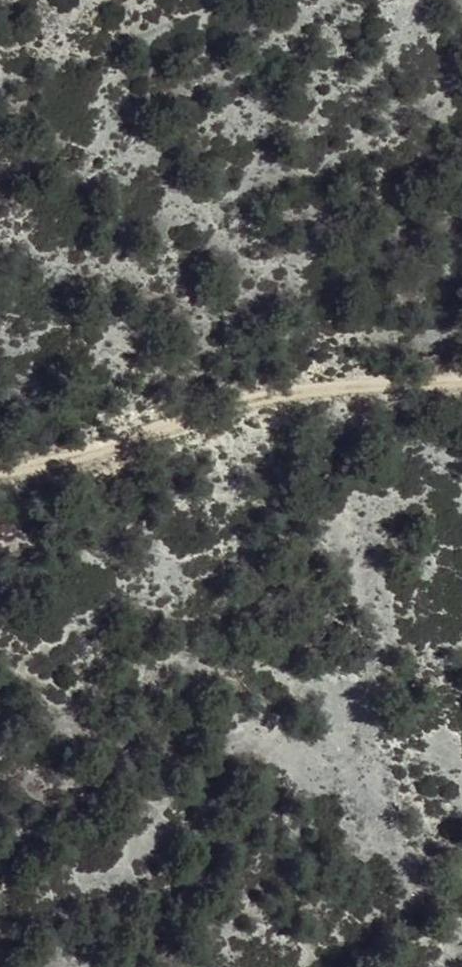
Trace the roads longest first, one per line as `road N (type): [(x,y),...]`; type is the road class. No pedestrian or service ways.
road 1 (track): [(0,463),(73,430),(461,373)]

